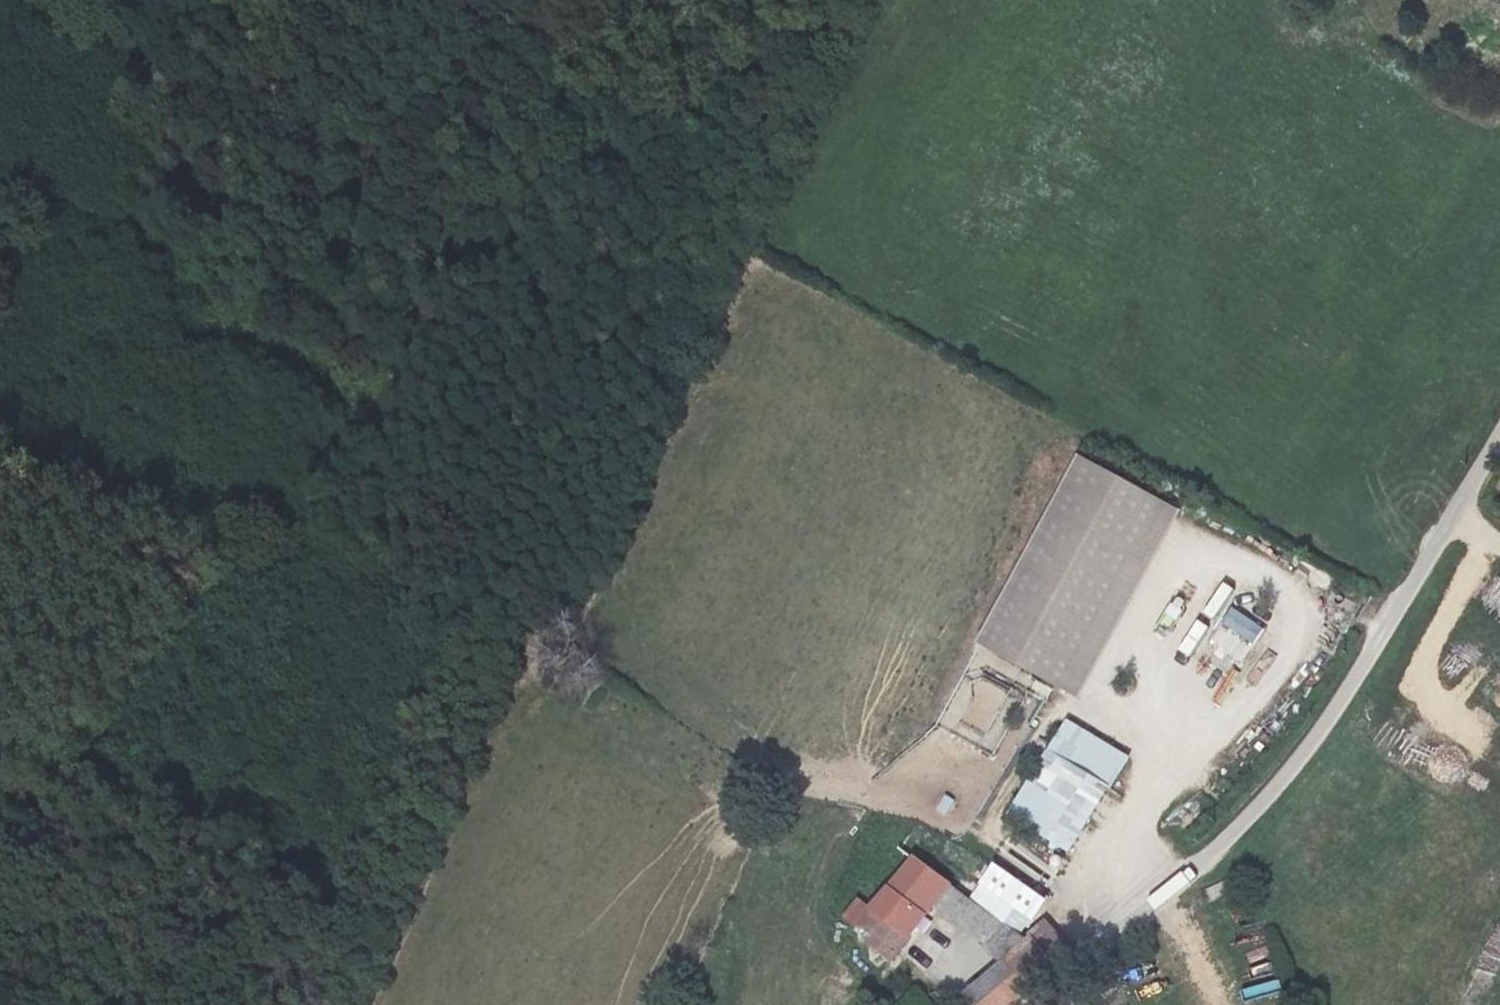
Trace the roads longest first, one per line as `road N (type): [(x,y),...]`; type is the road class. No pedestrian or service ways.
road 1 (unclassified): [(1499,437),(1287,800),(1049,1004)]

